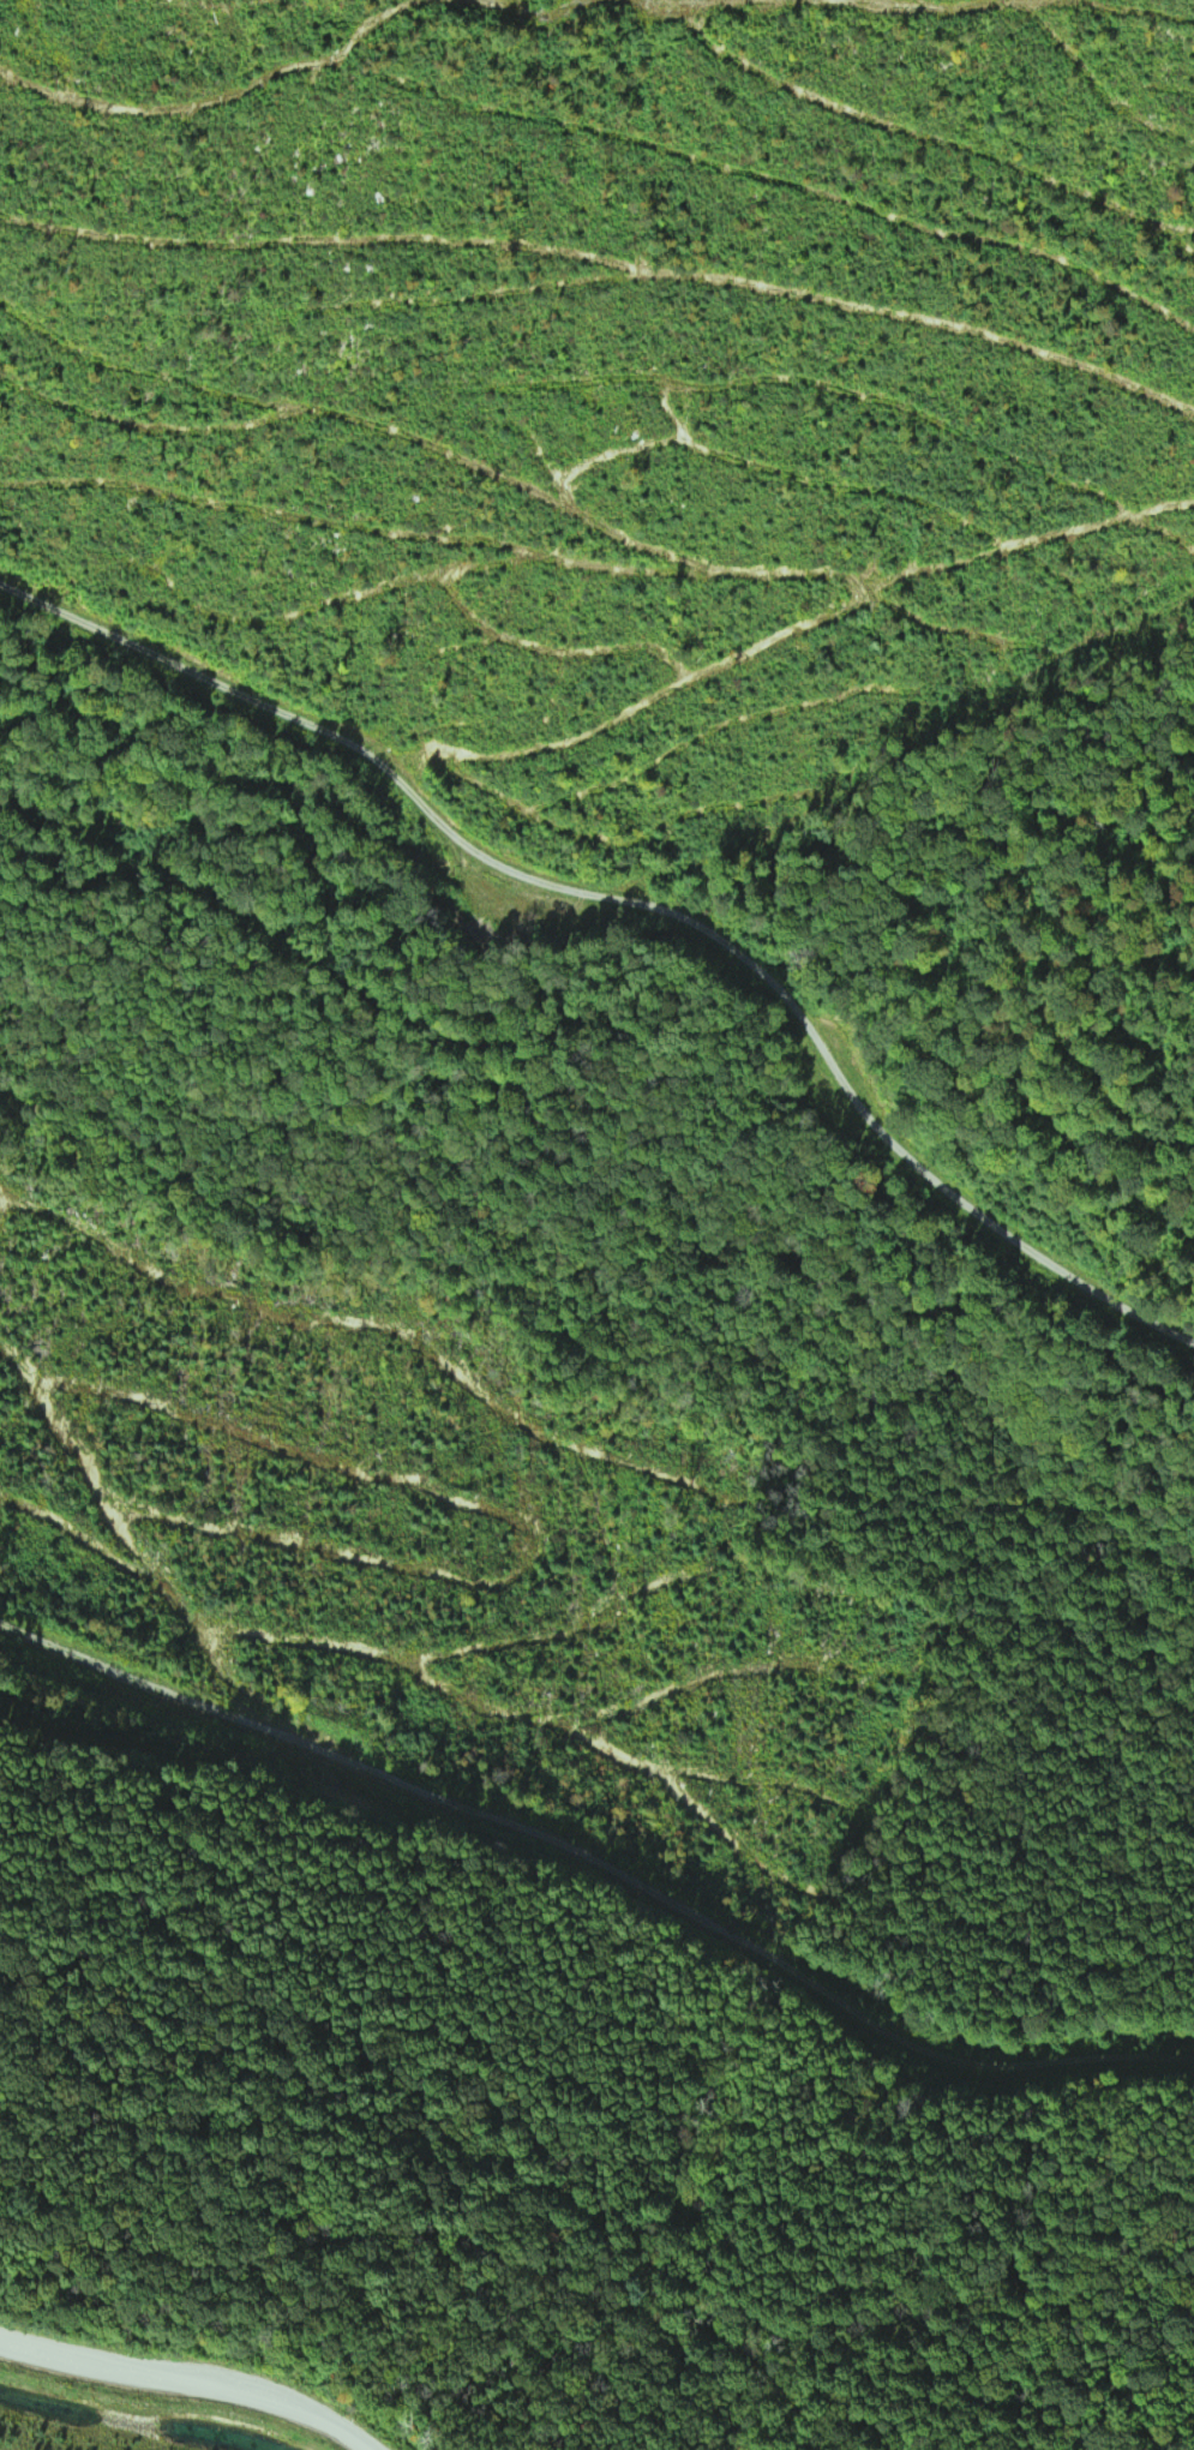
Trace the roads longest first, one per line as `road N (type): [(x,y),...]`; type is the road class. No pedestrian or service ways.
road 1 (residential): [(0,2378),(17,2390),(192,2436),(385,2428),(409,2449)]

